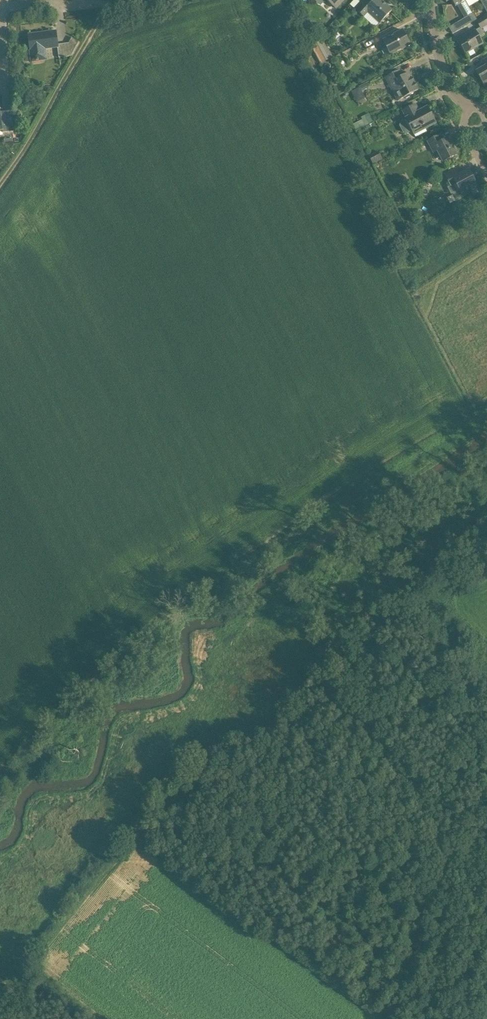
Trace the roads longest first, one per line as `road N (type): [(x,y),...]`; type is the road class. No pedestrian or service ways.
road 1 (track): [(0,185),(109,0)]

